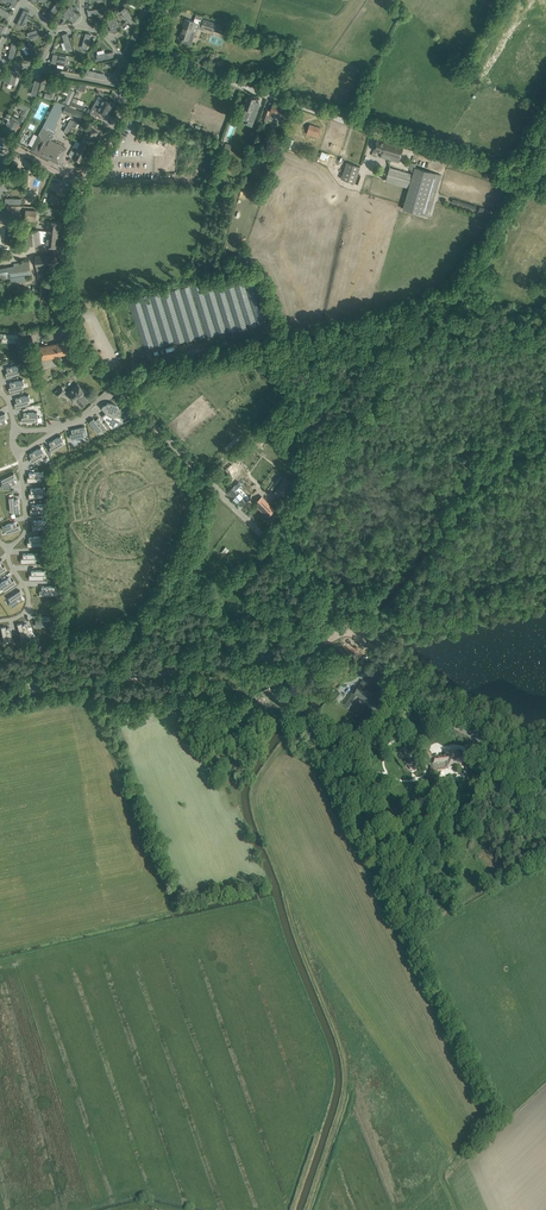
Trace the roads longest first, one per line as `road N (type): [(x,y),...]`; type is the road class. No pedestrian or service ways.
road 1 (unclassified): [(348,626),(94,364),(72,320),(65,264),(73,211),(172,0)]
road 2 (track): [(156,44),(260,93),(480,165),(515,169)]
road 3 (unclassified): [(0,695),(296,653),(348,626)]
road 4 (track): [(420,339),(263,536)]
road 5 (unclassified): [(540,778),(413,692),(348,626)]
road 6 (track): [(515,169),(526,183),(511,213),(420,339)]

